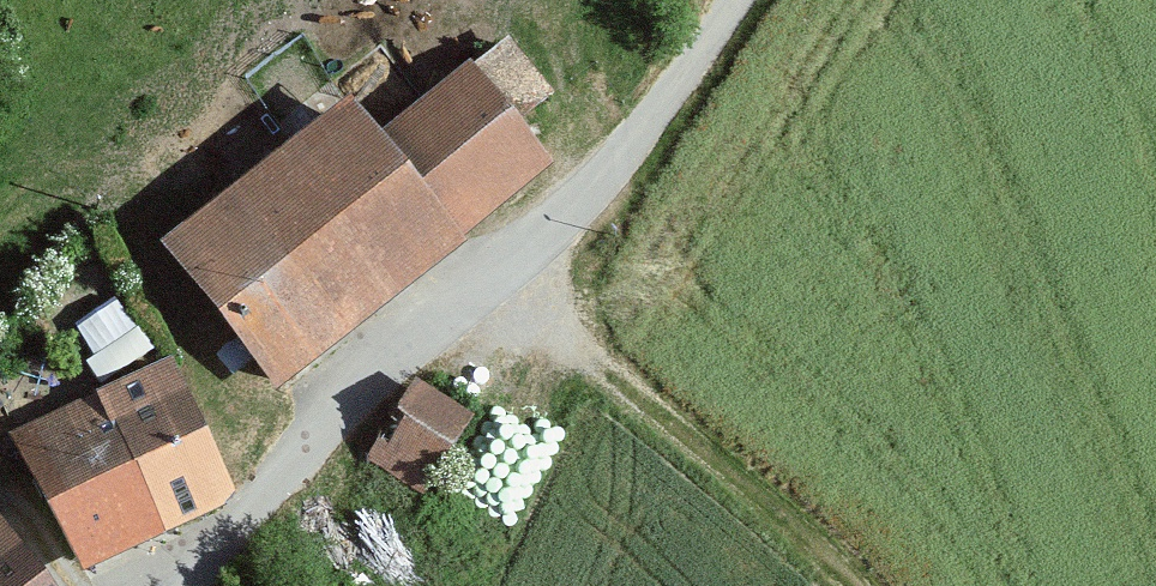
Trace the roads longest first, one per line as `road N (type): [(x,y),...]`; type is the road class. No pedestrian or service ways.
road 1 (residential): [(730,0),(492,294),(228,585)]
road 2 (track): [(492,294),(855,585)]

